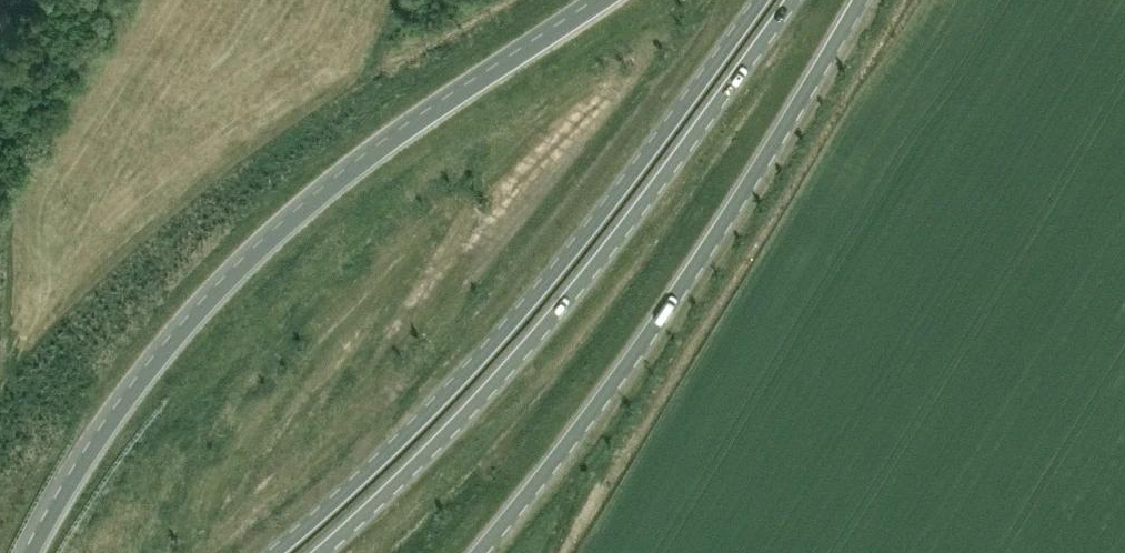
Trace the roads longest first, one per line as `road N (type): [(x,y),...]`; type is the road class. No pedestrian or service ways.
road 1 (primary): [(603,0),(412,125),(307,205),(213,296),(103,429),(29,552)]
road 2 (trunk): [(760,0),(500,335),(273,552)]
road 3 (trunk): [(319,552),(547,321),(792,0)]
road 4 (primary): [(475,552),(684,283),(862,0)]

